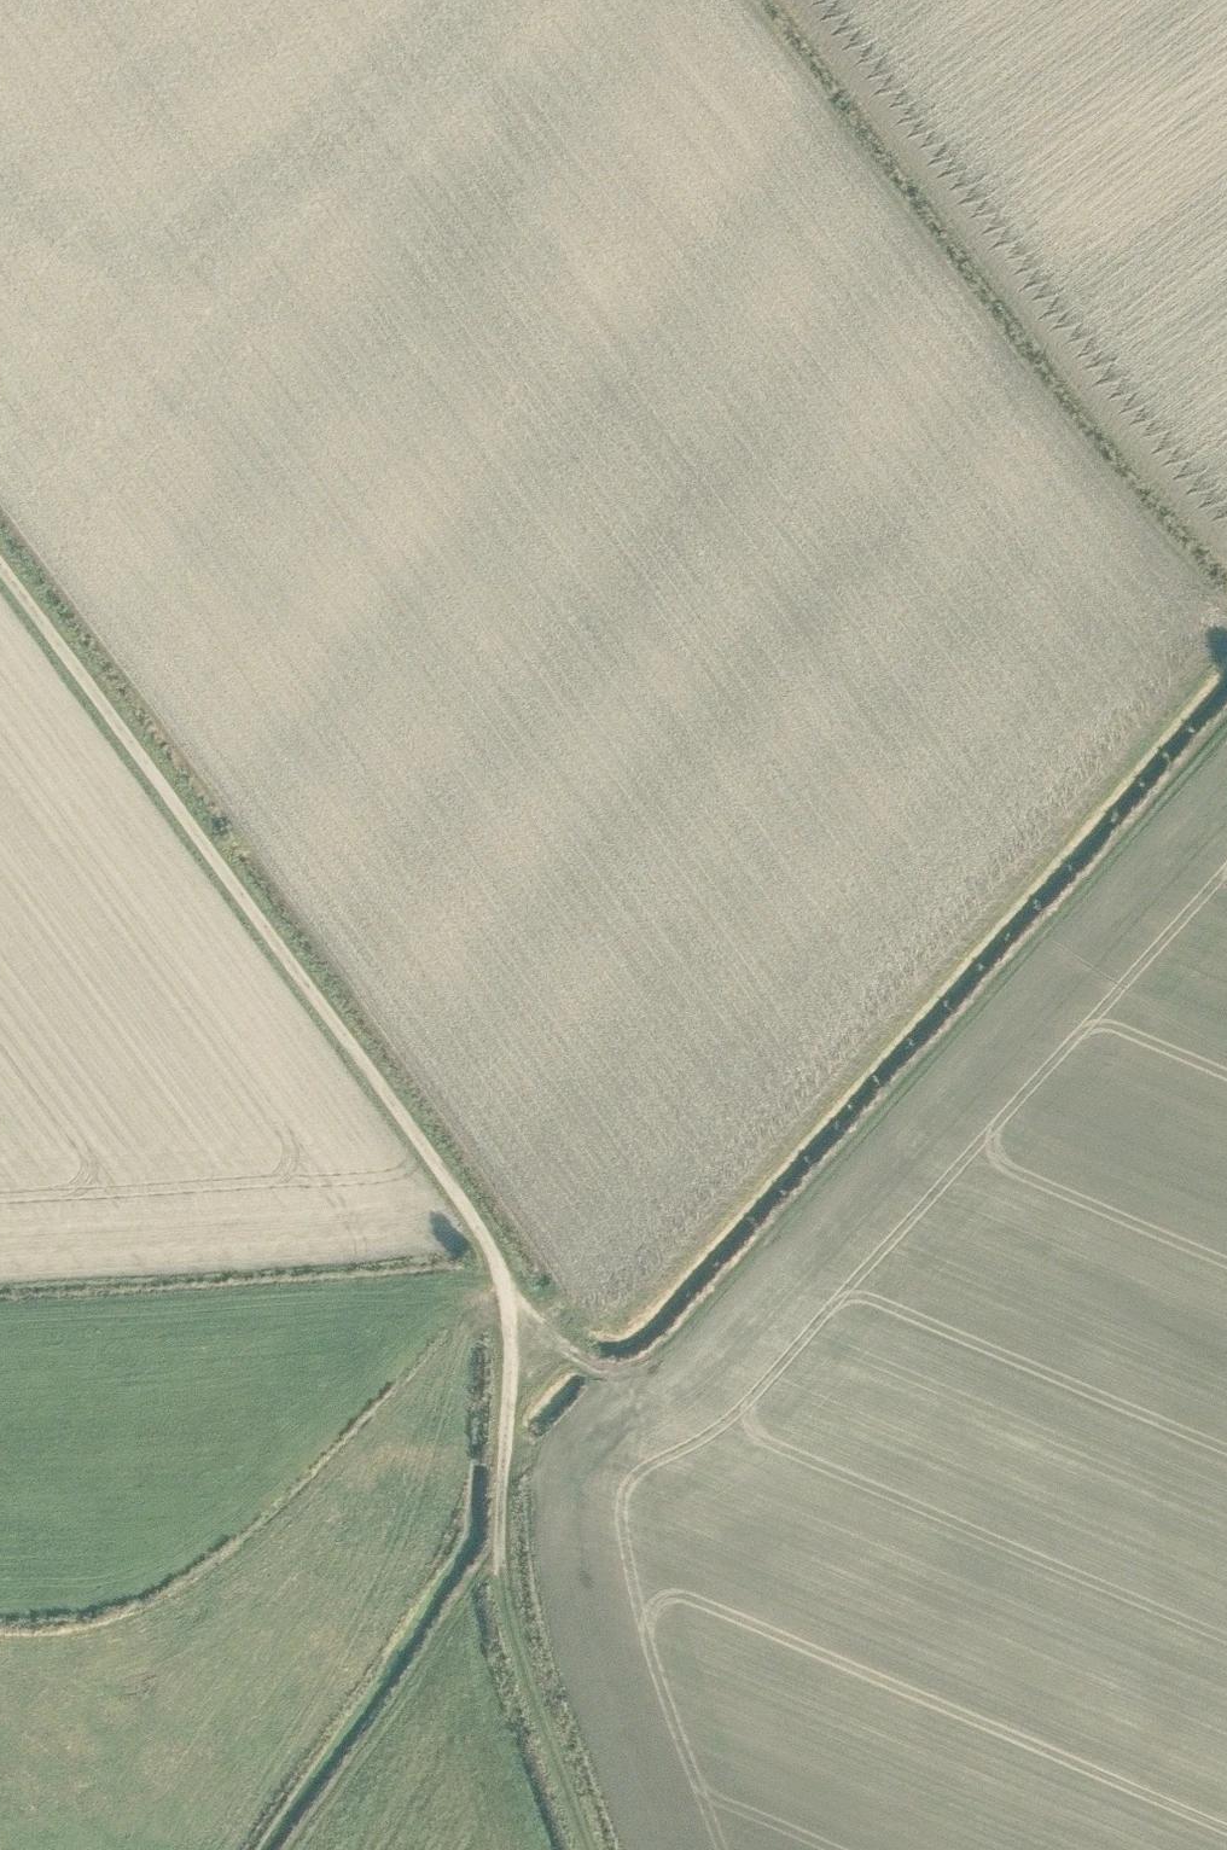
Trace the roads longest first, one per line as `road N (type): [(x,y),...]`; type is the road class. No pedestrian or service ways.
road 1 (track): [(0,574),(488,1247),(504,1292),(511,1372),(497,1569),(510,1637),(585,1849)]
road 2 (track): [(716,1295),(648,1363),(620,1371),(595,1368),(533,1328),(507,1329)]

